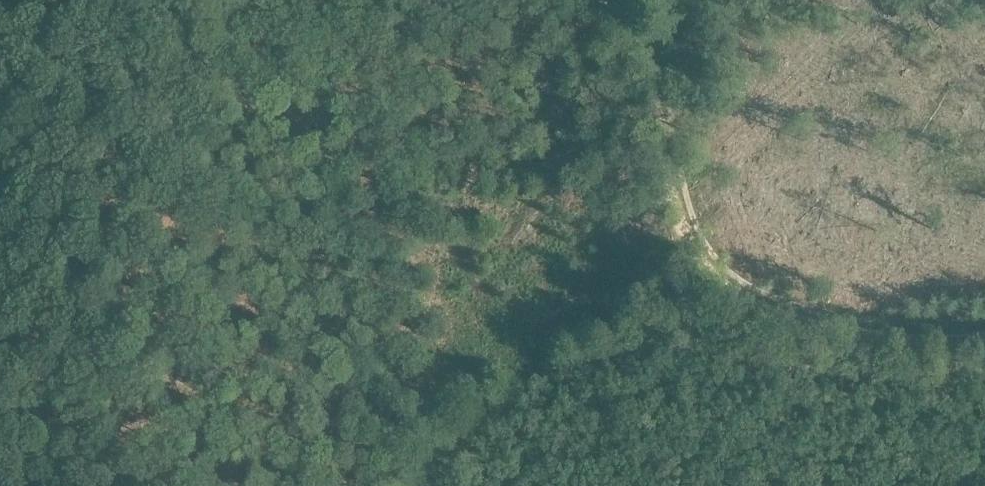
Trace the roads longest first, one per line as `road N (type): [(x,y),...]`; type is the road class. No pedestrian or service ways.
road 1 (track): [(984,388),(904,386),(849,373),(800,346),(707,273),(681,227),(647,79),(593,0)]

